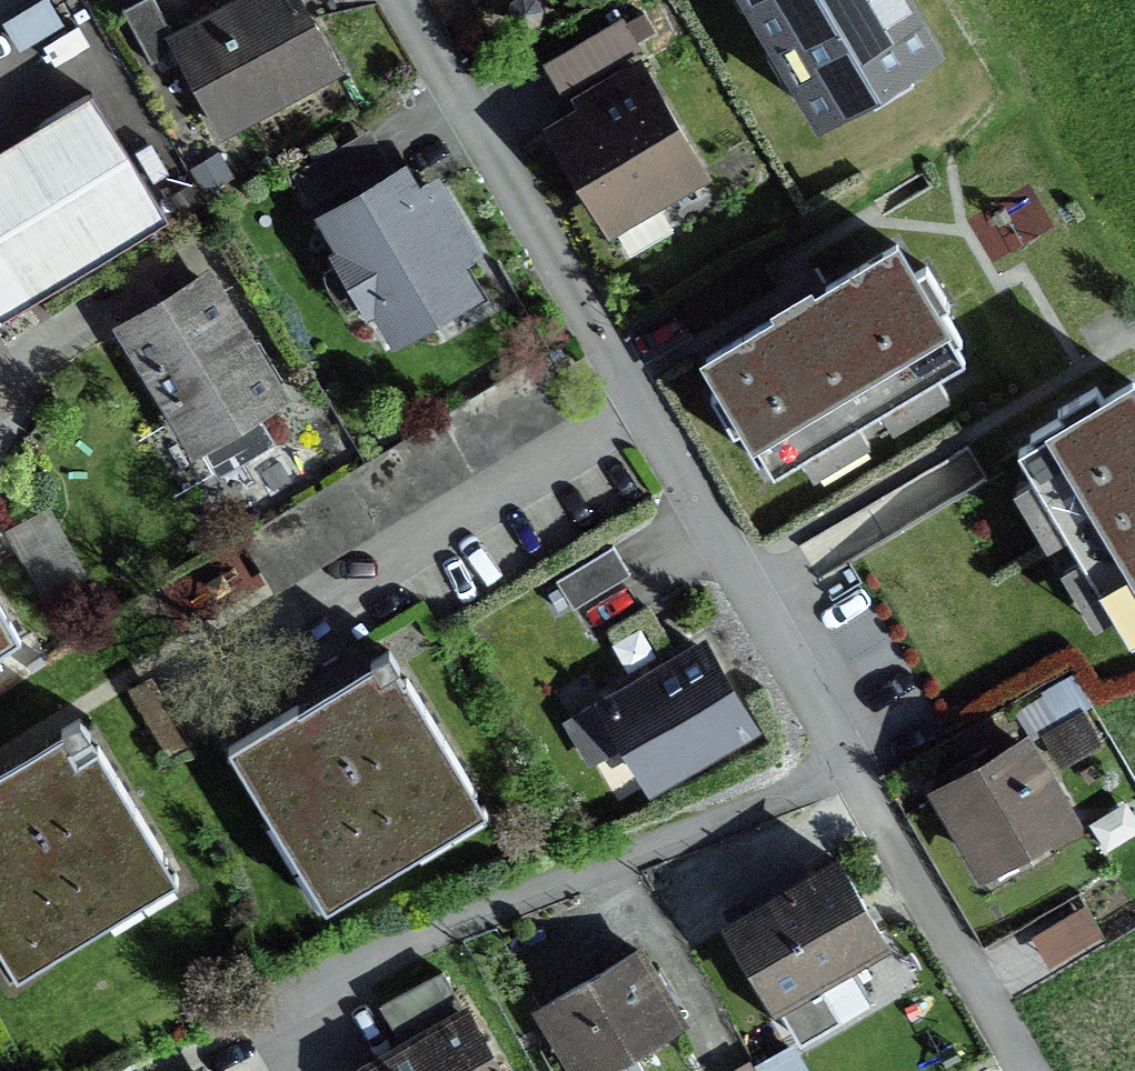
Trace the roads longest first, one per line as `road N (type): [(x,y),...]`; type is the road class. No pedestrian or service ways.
road 1 (residential): [(396,0),(852,766)]
road 2 (residential): [(852,766),(250,1007)]
road 3 (residential): [(852,766),(1026,1070)]

